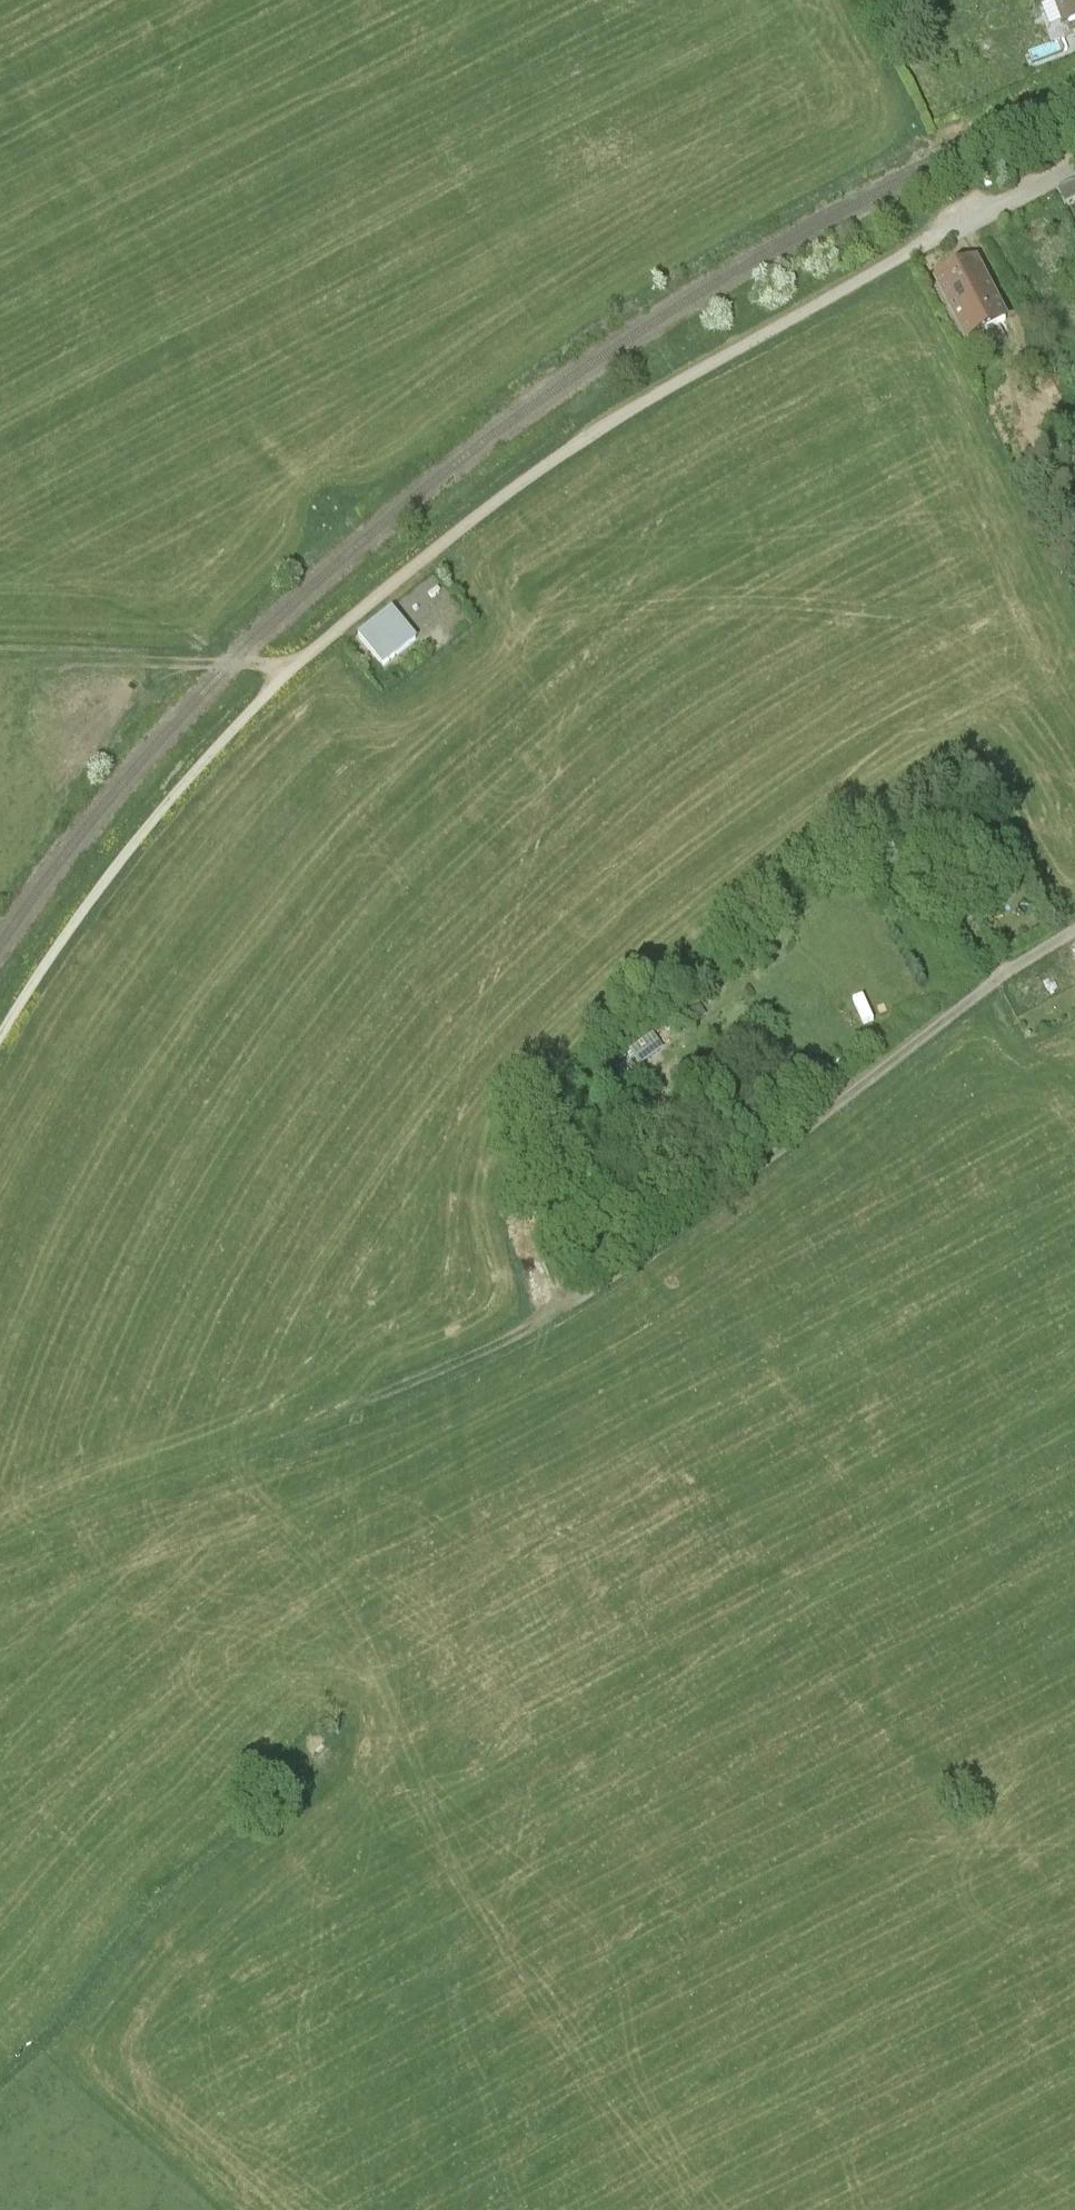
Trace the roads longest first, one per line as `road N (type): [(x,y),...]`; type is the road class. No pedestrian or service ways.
road 1 (track): [(0,1040),(55,951),(144,833),(326,635),(516,480),(608,420),(971,226)]
road 2 (track): [(996,981),(840,1101),(818,1114),(793,1110)]
road 3 (track): [(108,665),(291,672)]

